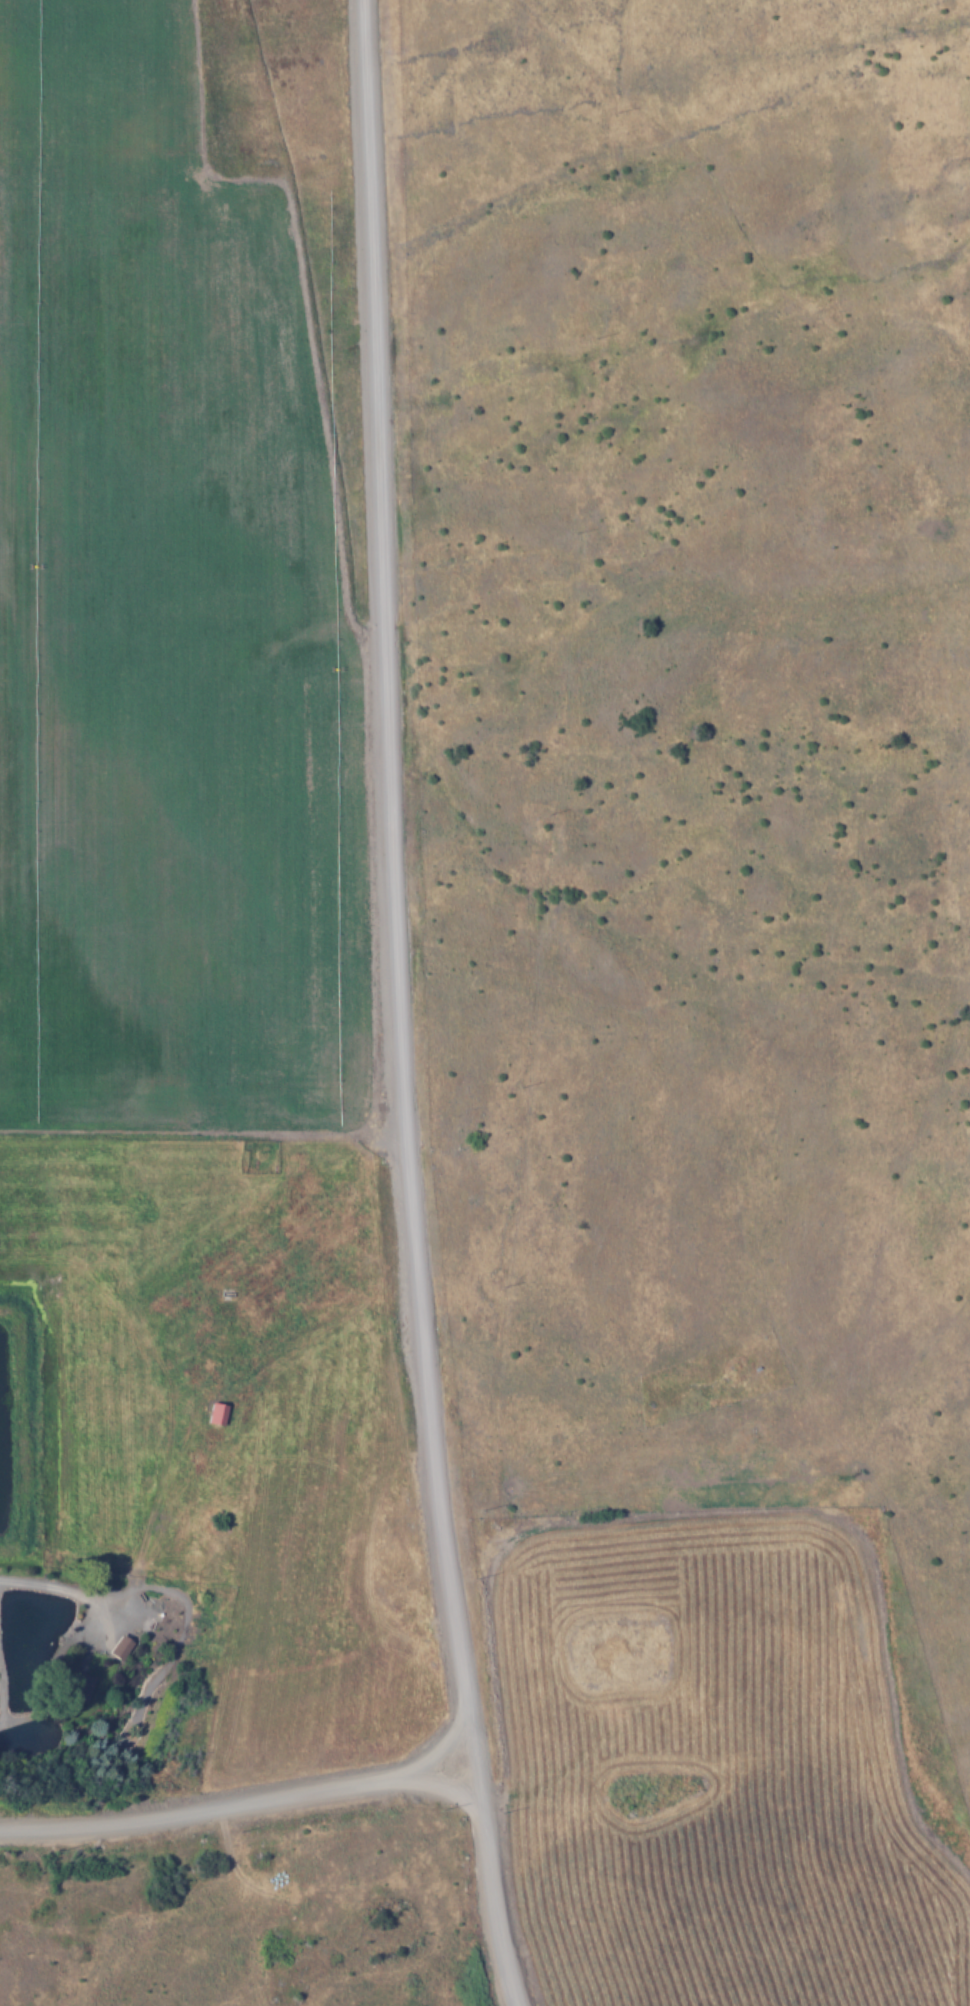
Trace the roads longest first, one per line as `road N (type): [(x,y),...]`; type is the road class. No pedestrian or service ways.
road 1 (tertiary): [(513,2005),(402,1109),(366,0)]
road 2 (residential): [(474,1731),(413,1778),(115,1840),(0,1839)]

